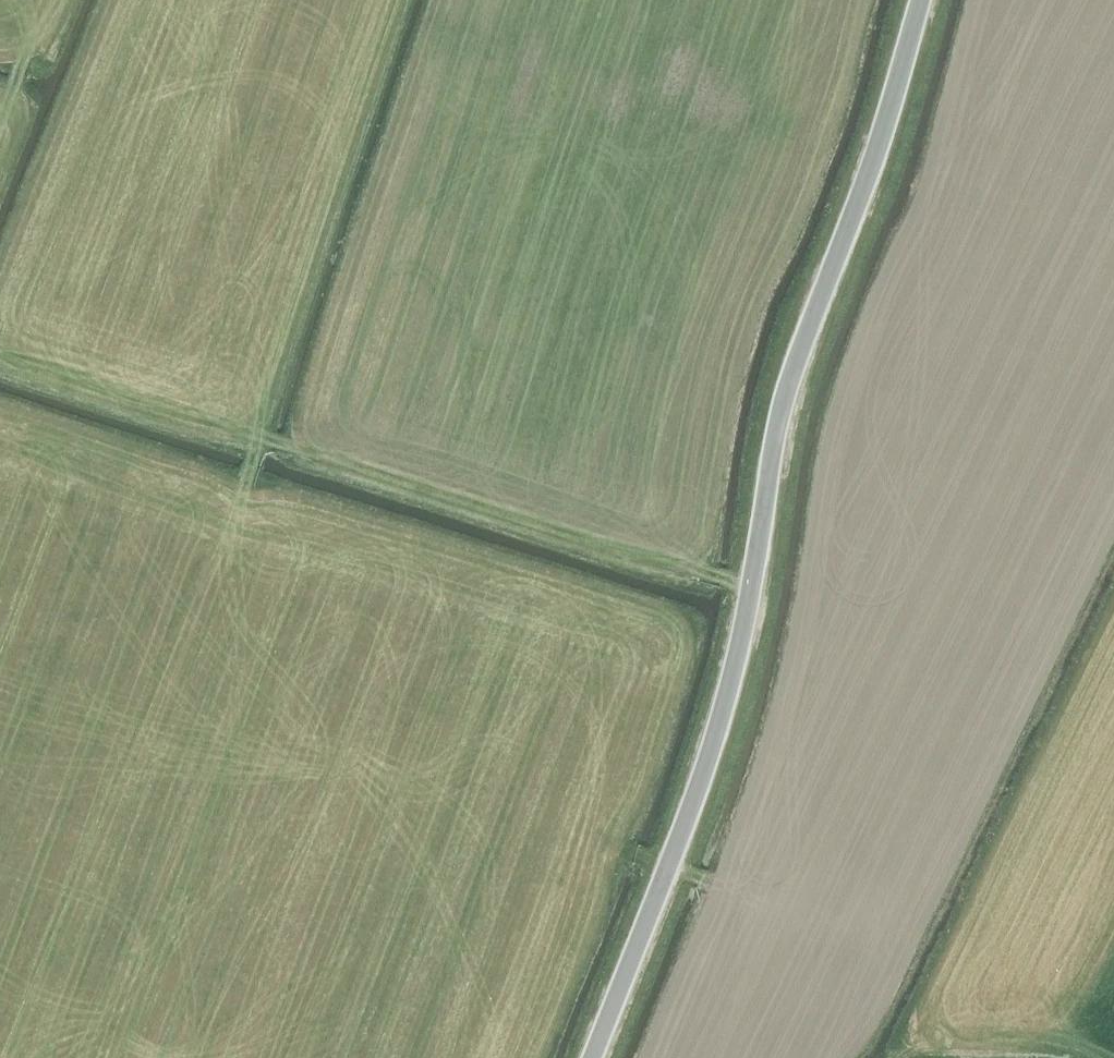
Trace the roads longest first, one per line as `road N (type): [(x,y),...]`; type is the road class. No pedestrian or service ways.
road 1 (tertiary): [(592,1057),(720,718),(785,394),(879,146),(920,0)]

